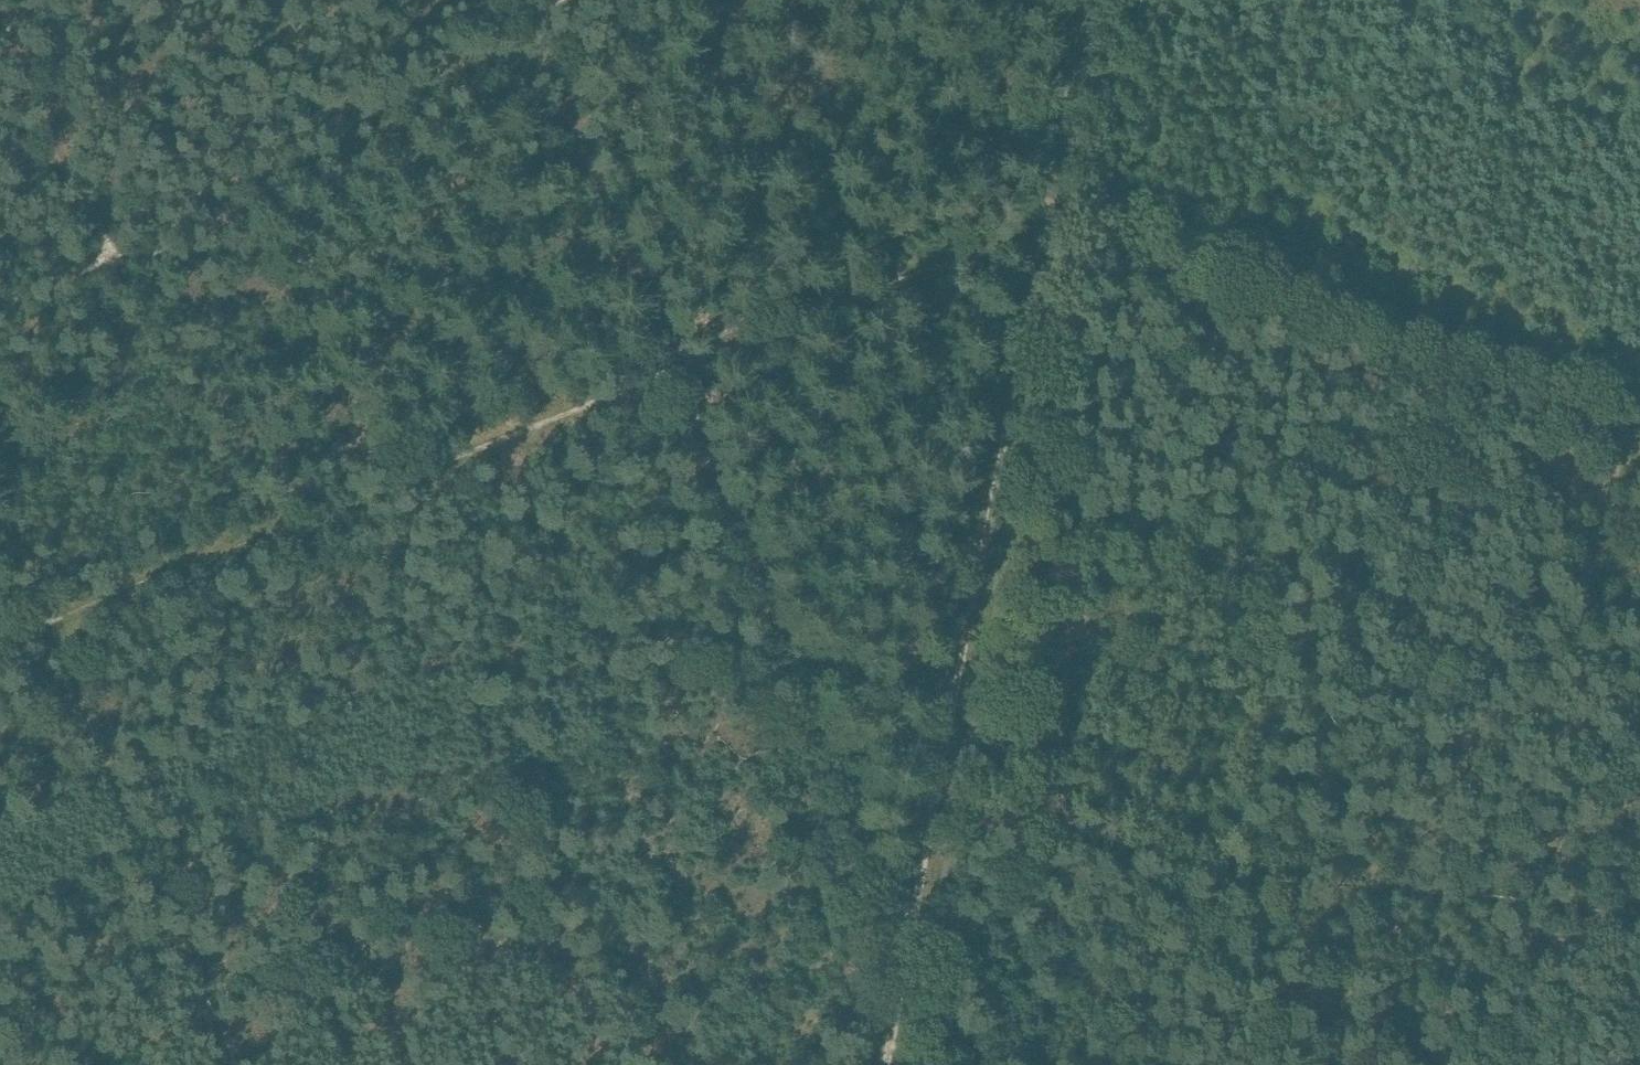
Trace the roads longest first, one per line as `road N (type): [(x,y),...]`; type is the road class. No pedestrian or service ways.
road 1 (track): [(888,1064),(1047,210)]
road 2 (unclassified): [(1047,210),(1087,0)]

